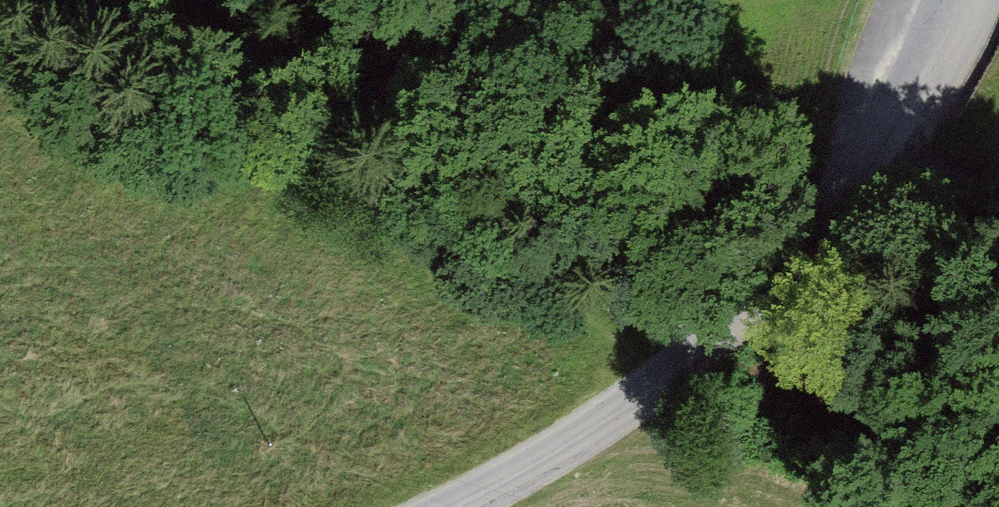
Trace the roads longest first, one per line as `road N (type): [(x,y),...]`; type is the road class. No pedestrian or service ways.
road 1 (unclassified): [(440,506),(535,463),(752,313),(883,176),(963,0)]
road 2 (track): [(0,70),(207,168),(678,364)]
road 3 (tertiary): [(71,0),(271,62),(334,68),(438,57),(486,38),(532,0)]

